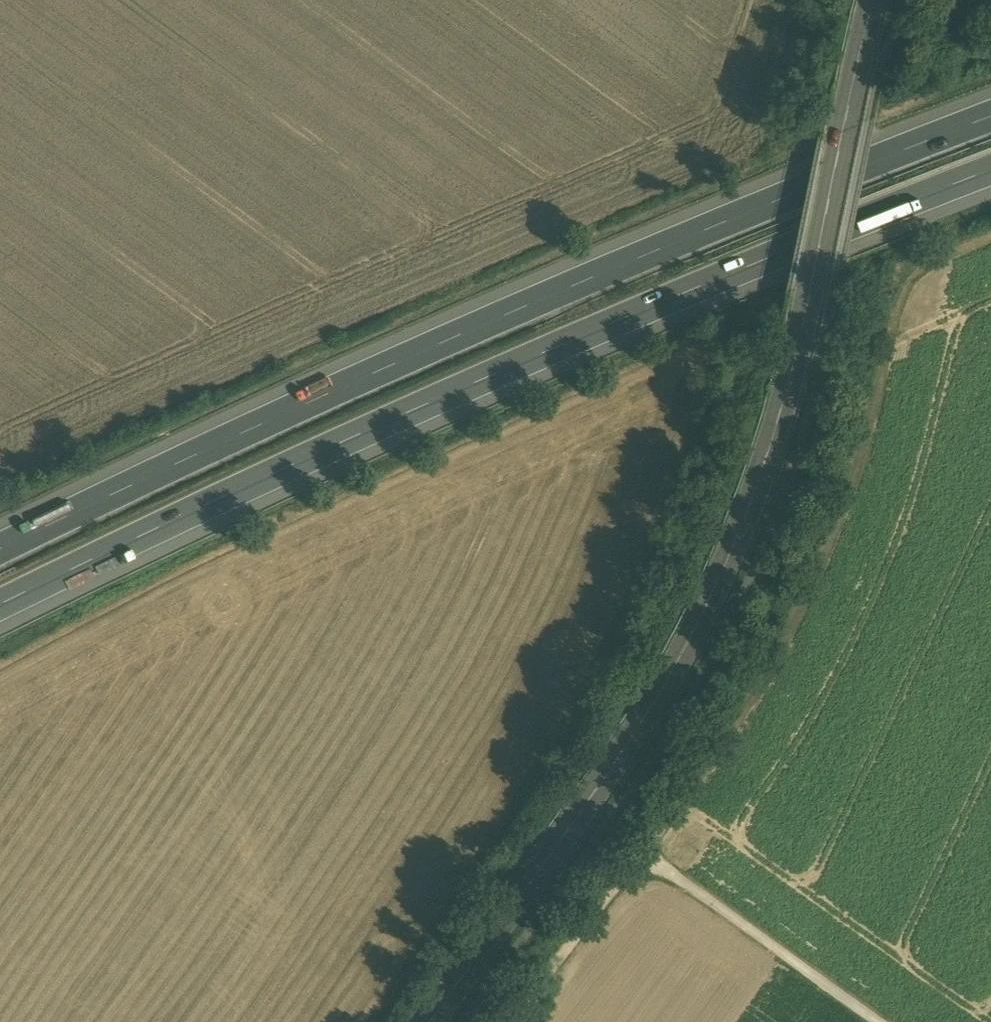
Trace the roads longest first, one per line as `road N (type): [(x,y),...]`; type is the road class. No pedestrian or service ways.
road 1 (tertiary): [(876,0),(803,348),(723,580),(676,672),(432,1021)]
road 2 (motorway): [(0,608),(499,375),(990,173)]
road 3 (motorway): [(990,117),(713,227),(293,410),(0,551)]
road 4 (track): [(643,855),(804,605),(853,478),(888,312),(916,274),(990,238)]
road 5 (track): [(877,1021),(643,855),(517,1021)]

